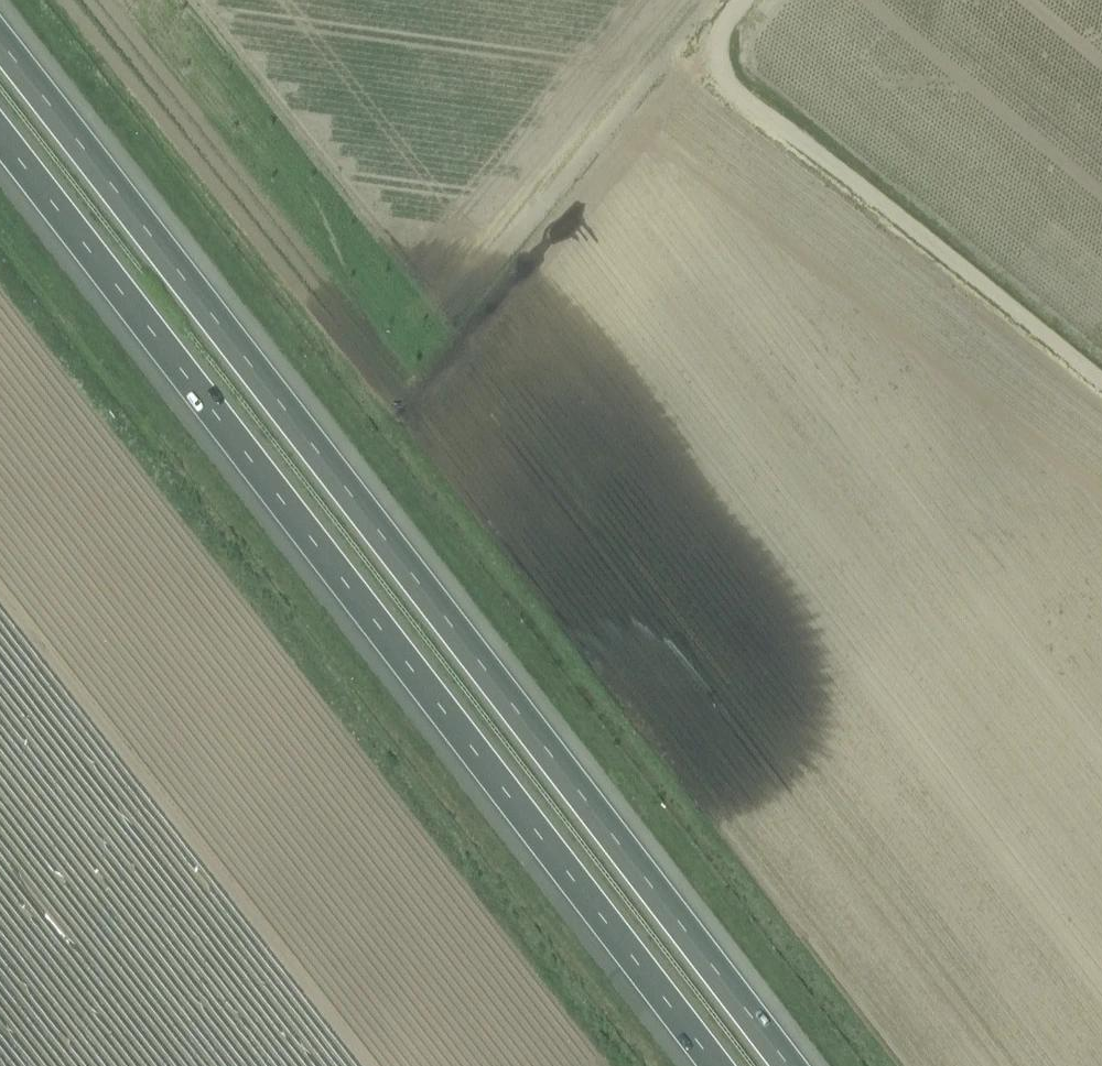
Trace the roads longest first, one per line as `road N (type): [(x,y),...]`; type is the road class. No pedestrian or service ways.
road 1 (motorway): [(787,1065),(0,51)]
road 2 (motorway): [(0,142),(715,1065)]
road 3 (track): [(1101,384),(727,90),(712,55)]
road 4 (track): [(712,55),(427,385)]

